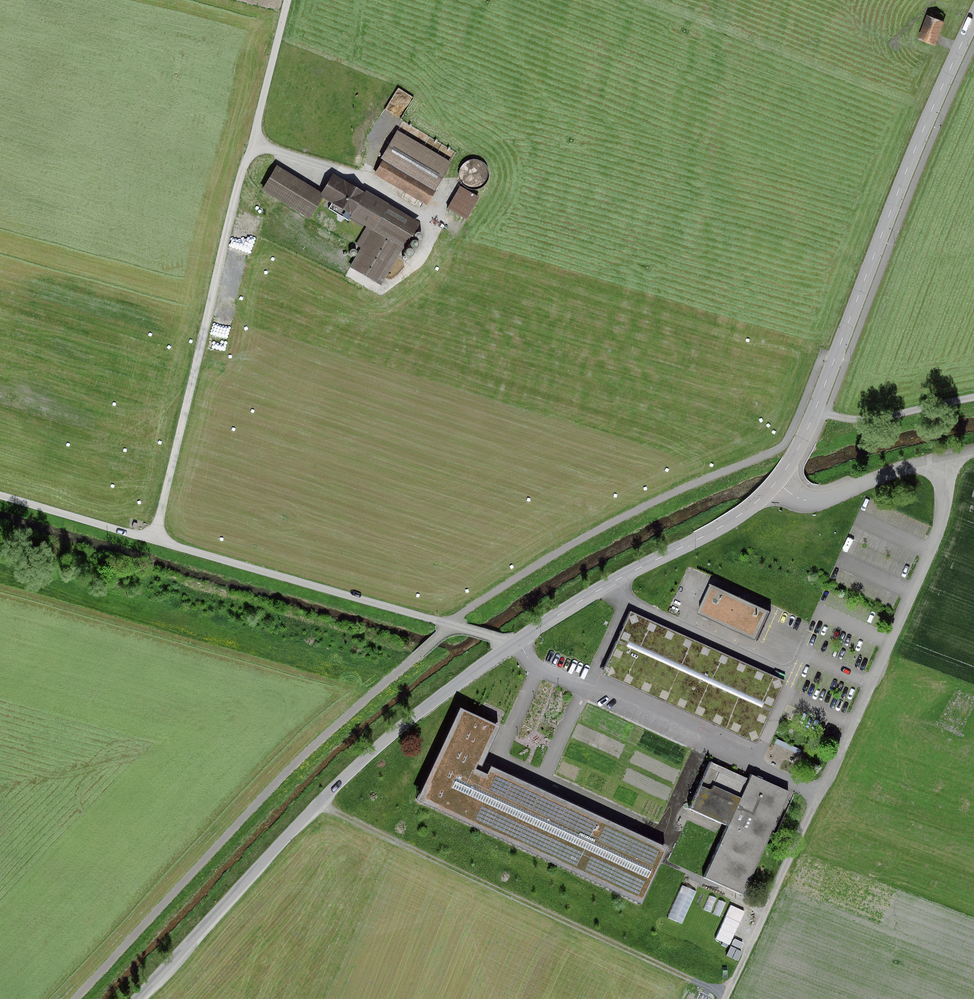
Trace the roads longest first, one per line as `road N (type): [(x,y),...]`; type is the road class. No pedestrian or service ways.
road 1 (unclassified): [(288,0),(154,538)]
road 2 (unclassified): [(509,647),(367,760),(142,998)]
road 3 (track): [(324,803),(730,997)]
road 4 (unclassified): [(973,18),(817,406)]
road 5 (unclassified): [(817,406),(799,450),(755,504),(509,647)]
road 6 (unclassified): [(454,625),(154,538)]
road 7 (unclassified): [(154,538),(0,494)]
road 8 (unclassified): [(973,397),(875,415),(817,406)]

